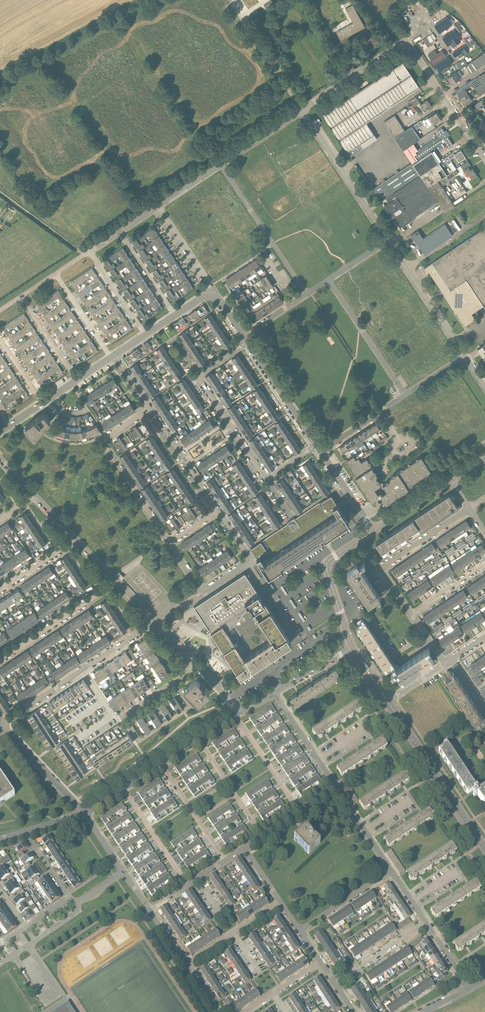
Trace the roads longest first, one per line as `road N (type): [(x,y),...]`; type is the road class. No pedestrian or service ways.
road 1 (residential): [(0,723),(156,623)]
road 2 (residential): [(169,543),(103,441),(151,409)]
road 3 (tertiary): [(484,848),(388,702)]
road 4 (residential): [(387,241),(303,110)]
road 5 (residential): [(306,294),(221,164)]
road 6 (residential): [(411,612),(385,566),(470,509)]
road 7 (tertiary): [(352,649),(328,564),(373,532)]
road 8 (residential): [(0,660),(118,582)]
road 9 (residential): [(484,160),(407,42)]
road 10 (residential): [(405,397),(329,279)]
road 11 (residential): [(464,356),(387,241)]
road 12 (residential): [(317,446),(248,342)]
road 13 (residential): [(85,814),(0,723)]
road 14 (residential): [(303,110),(407,42)]
road 15 (residential): [(265,479),(199,375)]
road 16 (residential): [(218,510),(151,409)]

